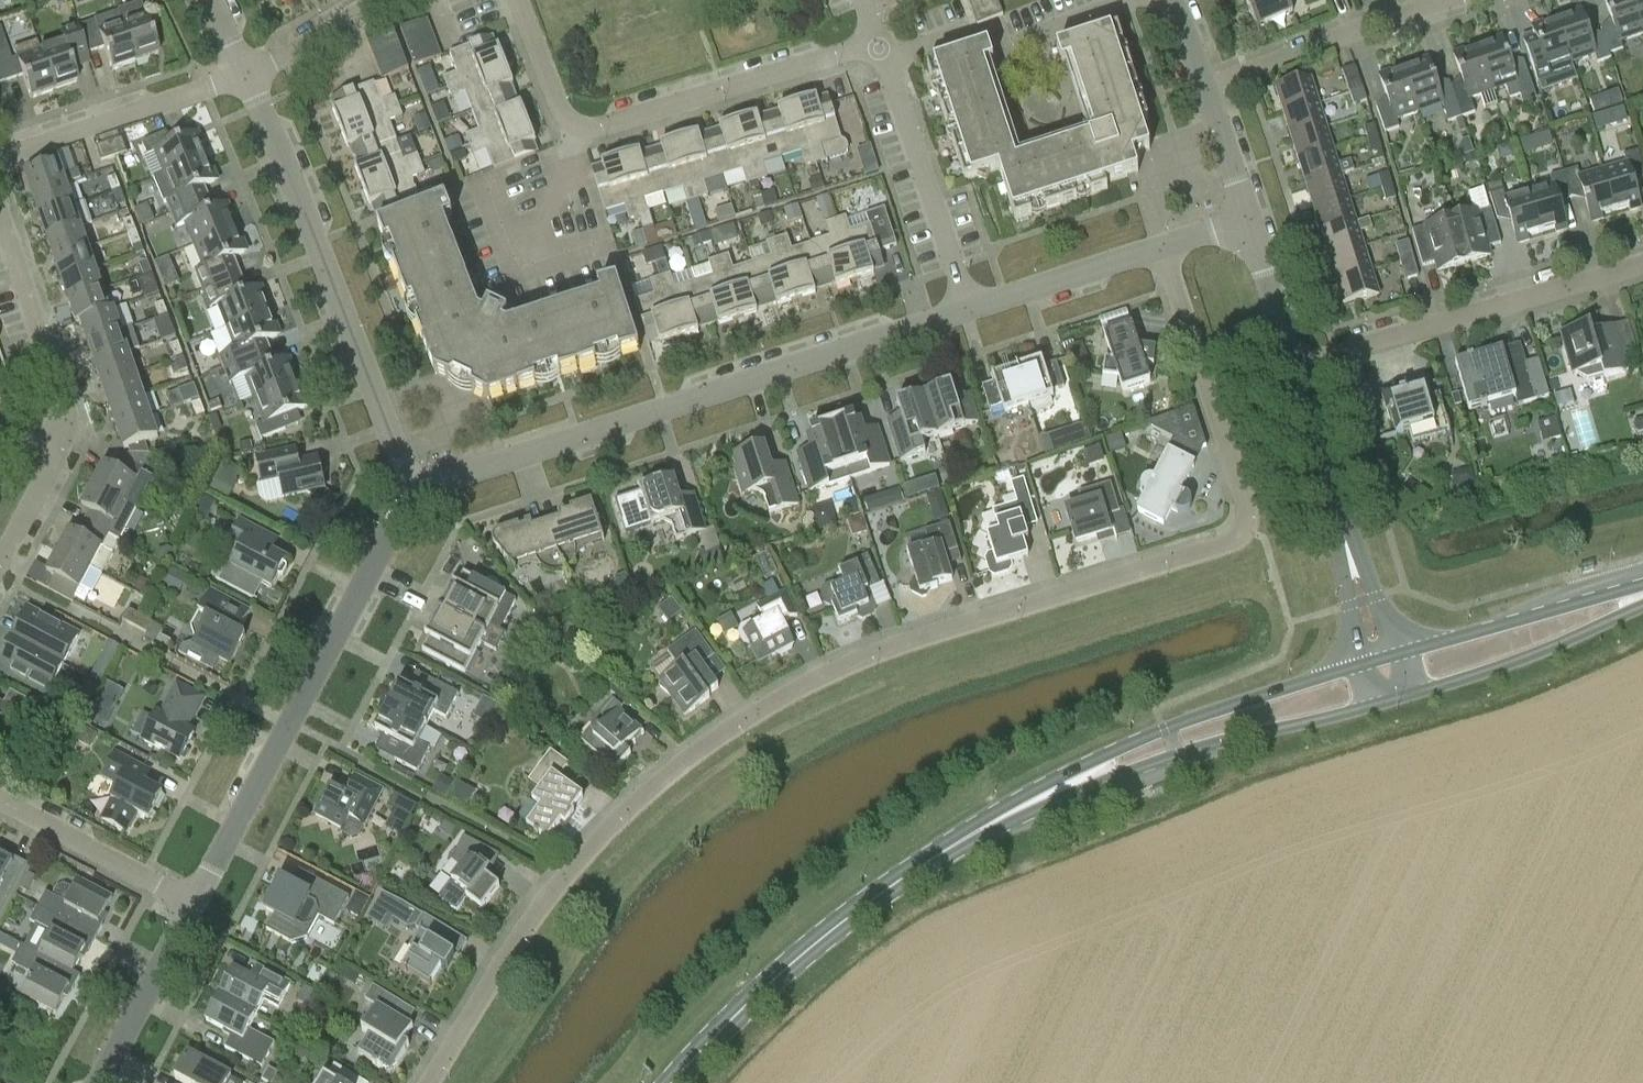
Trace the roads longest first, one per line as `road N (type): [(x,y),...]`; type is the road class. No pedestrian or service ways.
road 1 (residential): [(431,1082),(570,872),(669,774),(779,698),(895,646),(1228,542),(1243,530),(1247,507),(1162,246)]
road 2 (residential): [(420,491),(973,308)]
road 3 (residential): [(194,904),(420,491)]
road 4 (residential): [(881,44),(589,135),(567,125),(516,0)]
road 5 (residential): [(244,73),(420,491)]
road 6 (tertiary): [(672,1082),(808,950),(1007,815)]
road 7 (tertiary): [(1007,815),(1182,753),(1394,700)]
road 8 (tertiary): [(1365,664),(1164,729),(1007,815)]
road 9 (residential): [(1296,361),(1642,259)]
road 10 (tertiary): [(1394,700),(1477,675),(1642,605)]
road 11 (residential): [(973,308),(886,58)]
road 12 (residential): [(76,429),(0,179)]
road 13 (residential): [(0,159),(244,73)]
road 14 (tertiary): [(1642,588),(1396,655)]
road 15 (residential): [(1206,76),(1423,0)]
road 16 (residential): [(194,904),(0,799)]
road 17 (residential): [(973,308),(1162,246)]
road 18 (residential): [(107,1082),(194,904)]
road 19 (residential): [(1343,531),(1296,361)]
road 20 (residential): [(0,571),(76,429)]
road 21 (residential): [(1296,361),(1249,219)]
road 22 (residential): [(1249,219),(1206,76)]
road 23 (residential): [(1396,655),(1343,531)]
road 24 (residential): [(1343,531),(1365,664)]
road 25 (residential): [(244,73),(357,0)]

